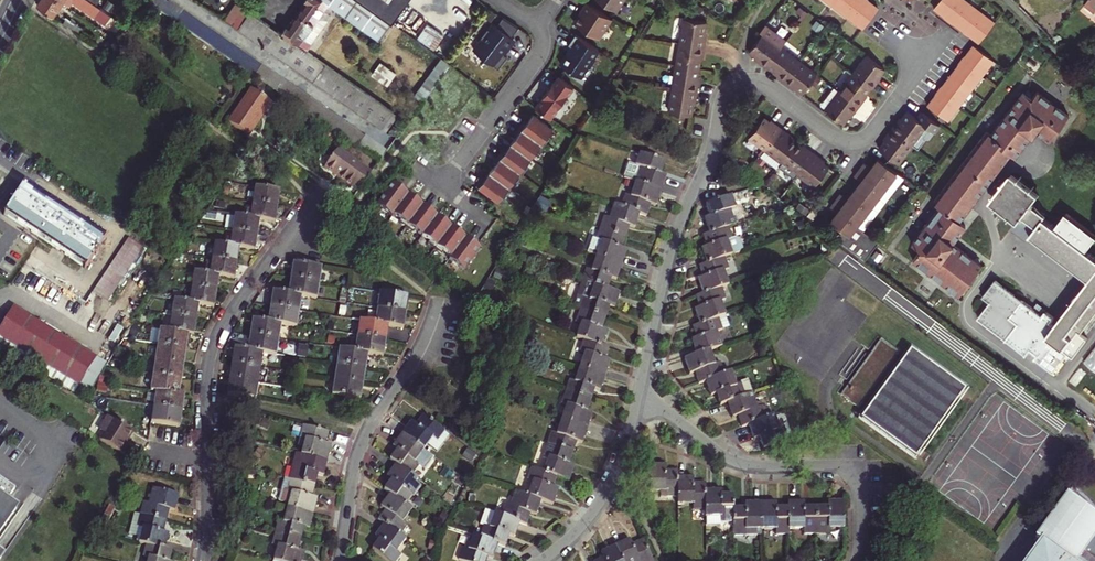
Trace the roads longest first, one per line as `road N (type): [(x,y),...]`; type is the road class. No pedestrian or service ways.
road 1 (residential): [(641,393),(668,265),(728,90),(747,82),(769,87),(839,141),(860,142),(944,37)]
road 2 (residential): [(203,560),(212,346),(312,202)]
road 3 (residential): [(641,393),(731,462),(854,477),(856,560)]
road 4 (residential): [(340,560),(358,449),(409,367),(438,301)]
road 5 (residential): [(545,560),(582,529),(607,492),(641,393)]
road 6 (residential): [(537,29),(539,57),(443,188)]

